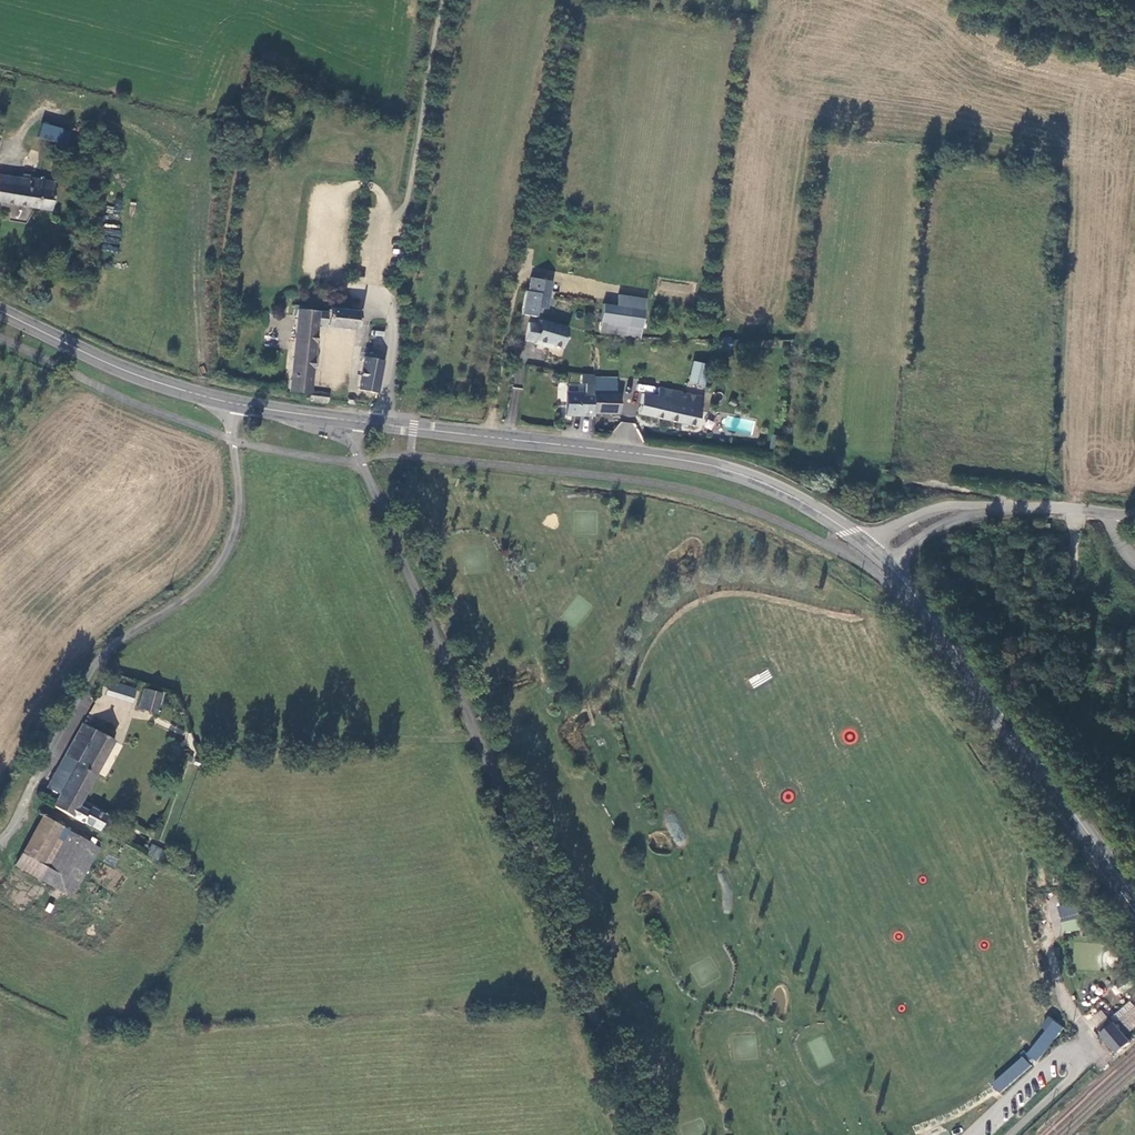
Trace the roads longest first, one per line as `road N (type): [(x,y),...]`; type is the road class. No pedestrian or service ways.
road 1 (unclassified): [(349,420),(645,1134)]
road 2 (tertiary): [(349,420),(709,465),(836,522),(886,531)]
road 3 (unclassified): [(234,403),(239,509),(221,563),(199,588),(101,659),(28,796)]
road 4 (tertiary): [(886,531),(903,576),(1134,897)]
road 5 (track): [(393,320),(440,0)]
road 6 (track): [(1075,509),(1064,699),(1134,805)]
road 7 (tertiary): [(0,311),(121,369),(234,403)]
road 8 (unclassified): [(1134,516),(1006,509),(886,531)]
road 9 (track): [(1088,1035),(1056,973),(1042,869)]
road 10 (unclassified): [(1009,1134),(1093,1057),(1088,1035)]

